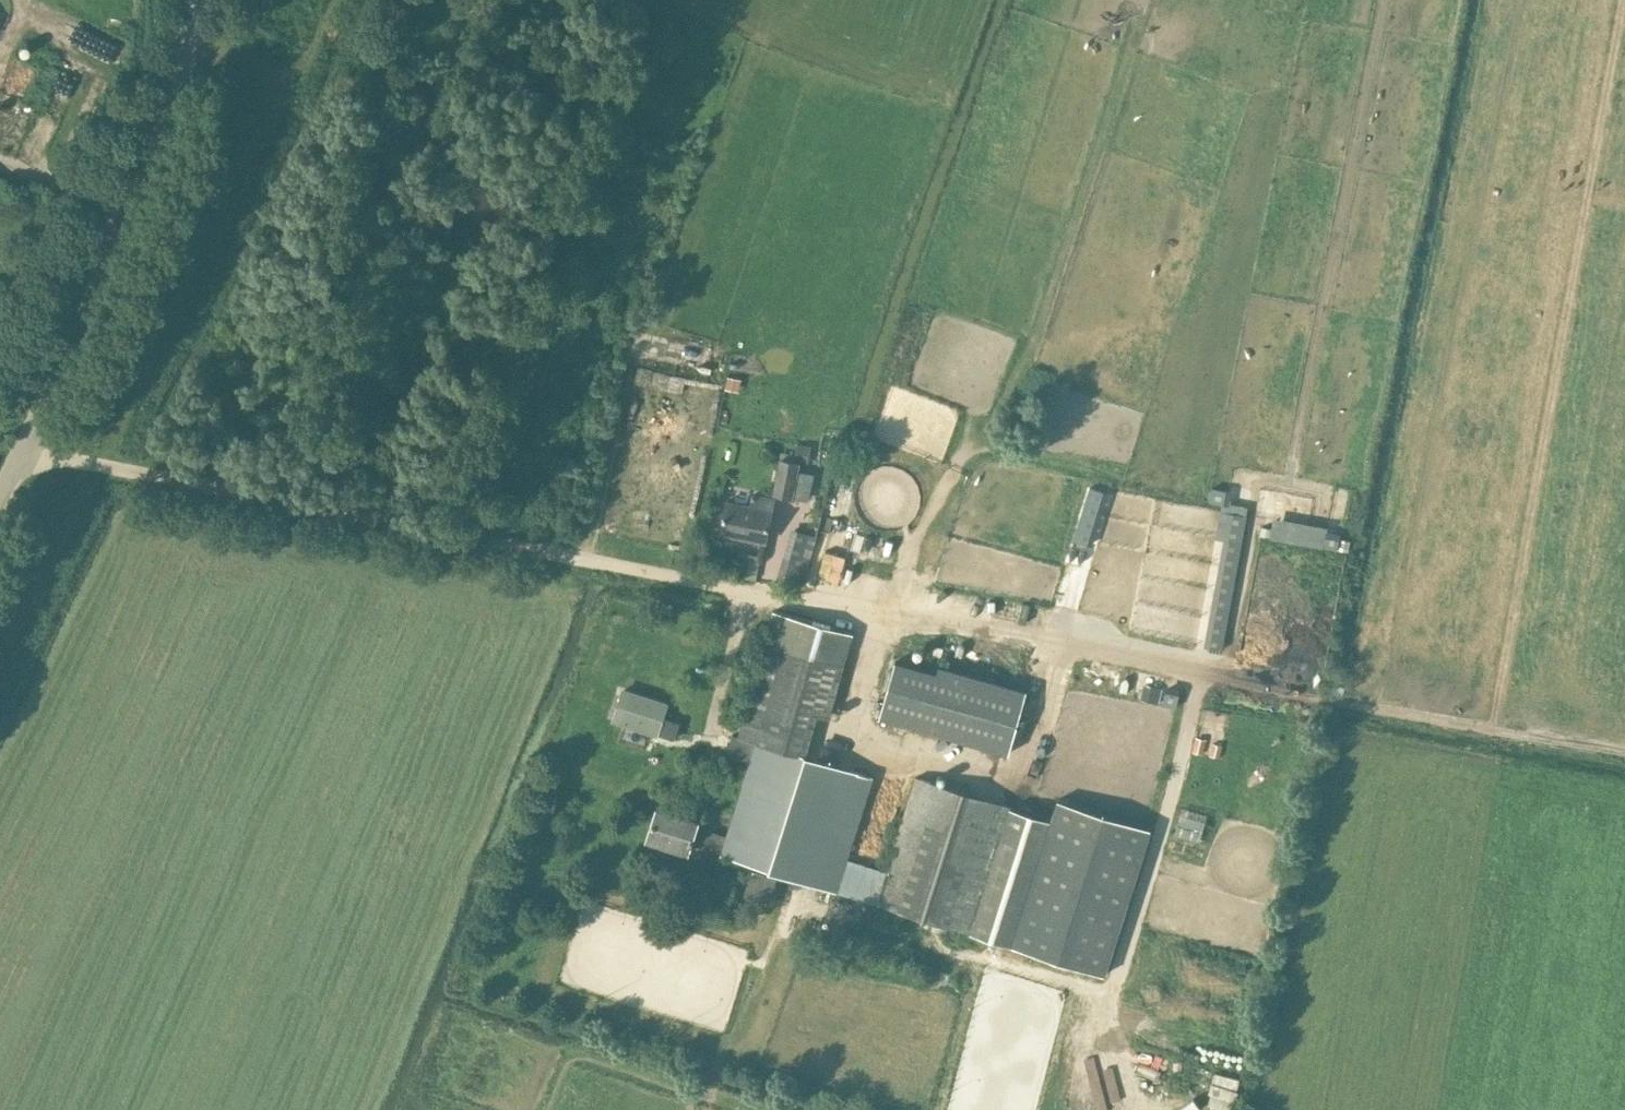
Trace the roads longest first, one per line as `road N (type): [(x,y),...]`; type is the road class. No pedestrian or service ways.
road 1 (track): [(927,946),(1108,1003),(1199,672),(110,467)]
road 2 (unclassified): [(0,489),(156,154),(196,0)]
road 3 (track): [(882,615),(848,734),(1020,786),(1054,646)]

